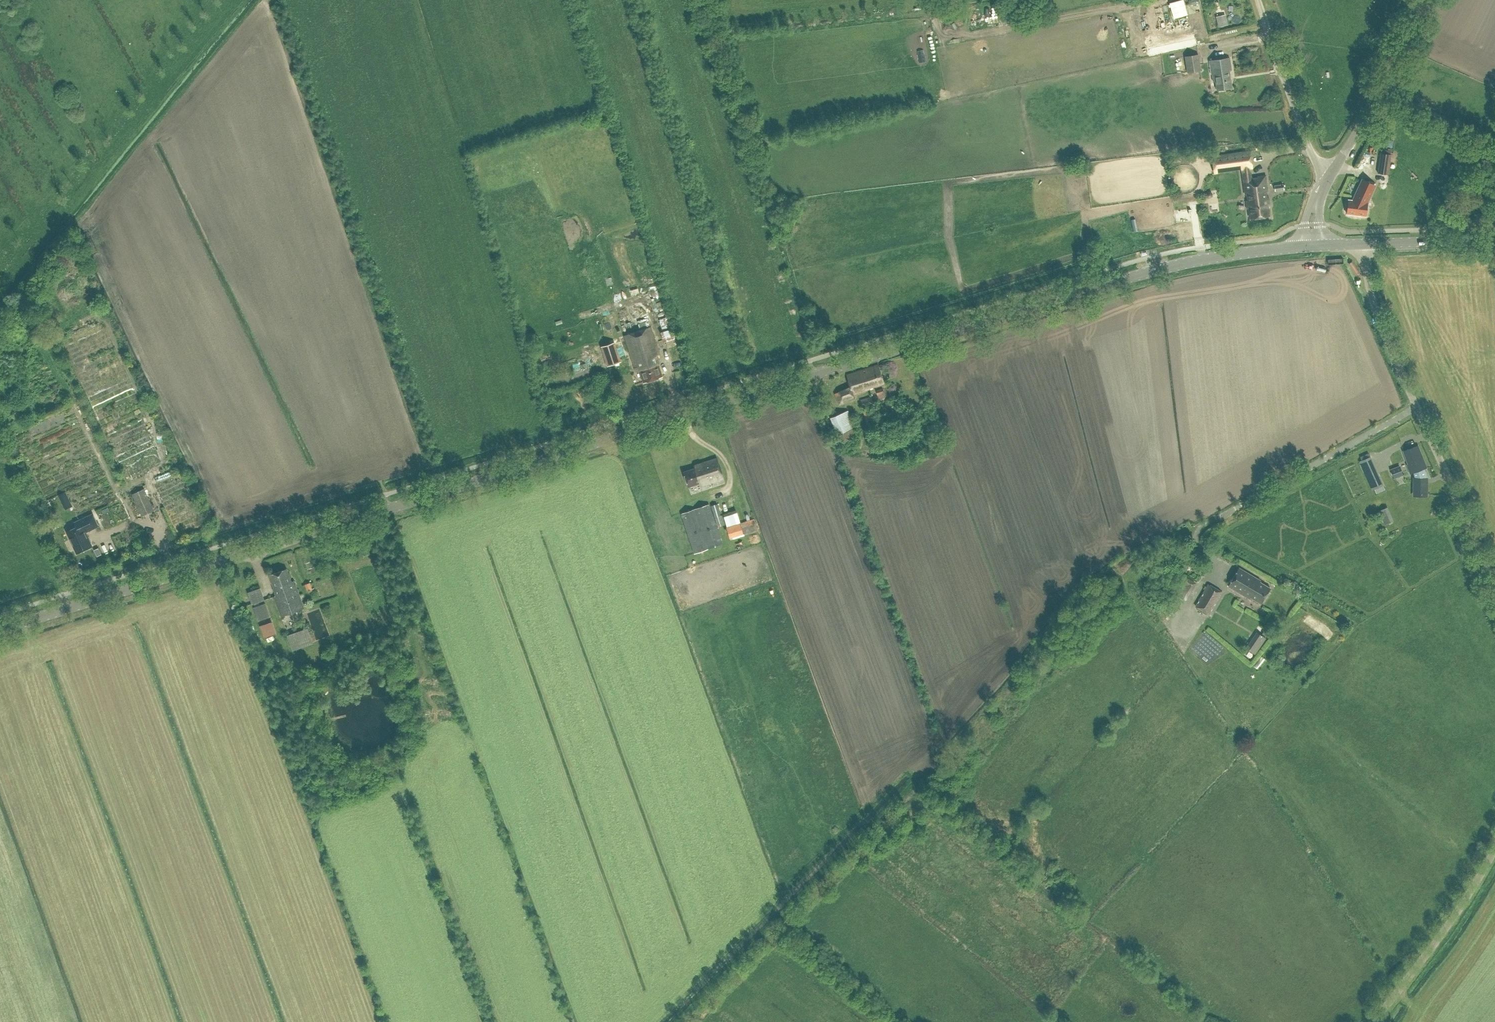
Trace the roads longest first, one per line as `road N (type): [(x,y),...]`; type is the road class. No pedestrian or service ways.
road 1 (tertiary): [(0,631),(1081,291),(1207,260),(1311,247)]
road 2 (track): [(0,298),(244,0)]
road 3 (unclassified): [(1494,581),(1378,321),(1365,244)]
road 4 (unclassified): [(1372,1021),(1494,848)]
road 5 (tertiary): [(1328,177),(1424,0)]
road 6 (unclassified): [(1328,177),(1307,144),(1259,0)]
road 7 (tertiary): [(1365,244),(1494,240)]

